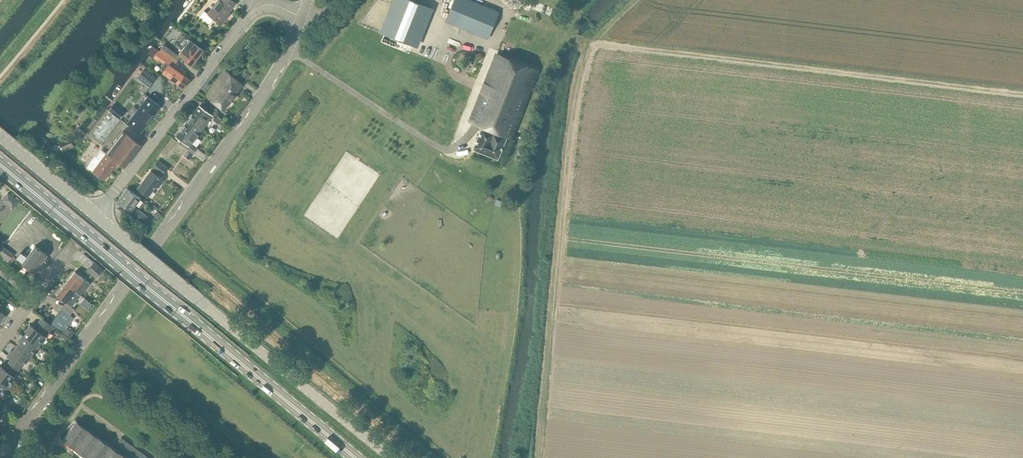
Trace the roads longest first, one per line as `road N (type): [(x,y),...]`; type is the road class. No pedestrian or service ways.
road 1 (unclassified): [(0,456),(261,99),(302,17)]
road 2 (primary): [(352,457),(0,165)]
road 3 (track): [(1022,94),(589,42)]
road 4 (unclassified): [(390,457),(95,215)]
road 5 (residential): [(302,17),(272,7),(250,17),(95,215)]
road 6 (unclassified): [(95,215),(0,136)]
road 7 (residential): [(0,344),(74,246)]

